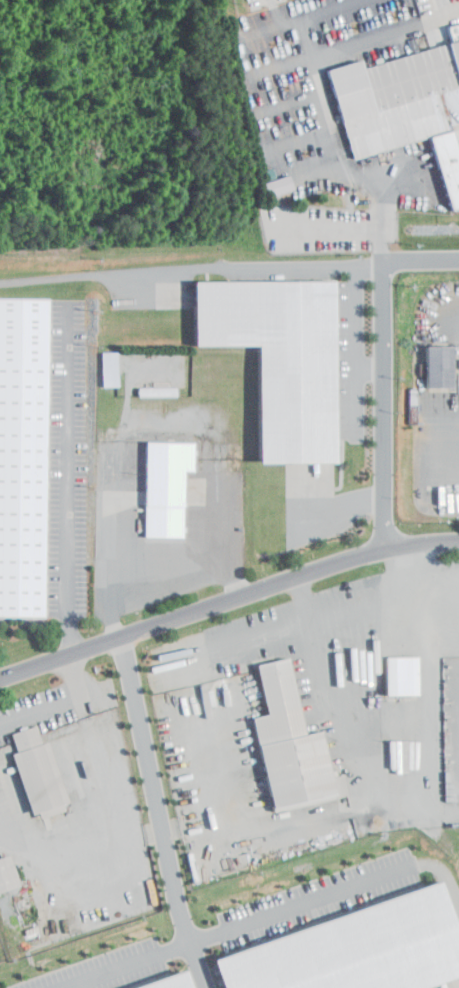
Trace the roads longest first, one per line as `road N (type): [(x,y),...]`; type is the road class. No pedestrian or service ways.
road 1 (residential): [(458,545),(318,559),(0,666)]
road 2 (residential): [(458,255),(383,263),(390,550)]
road 3 (residential): [(359,264),(212,267)]

